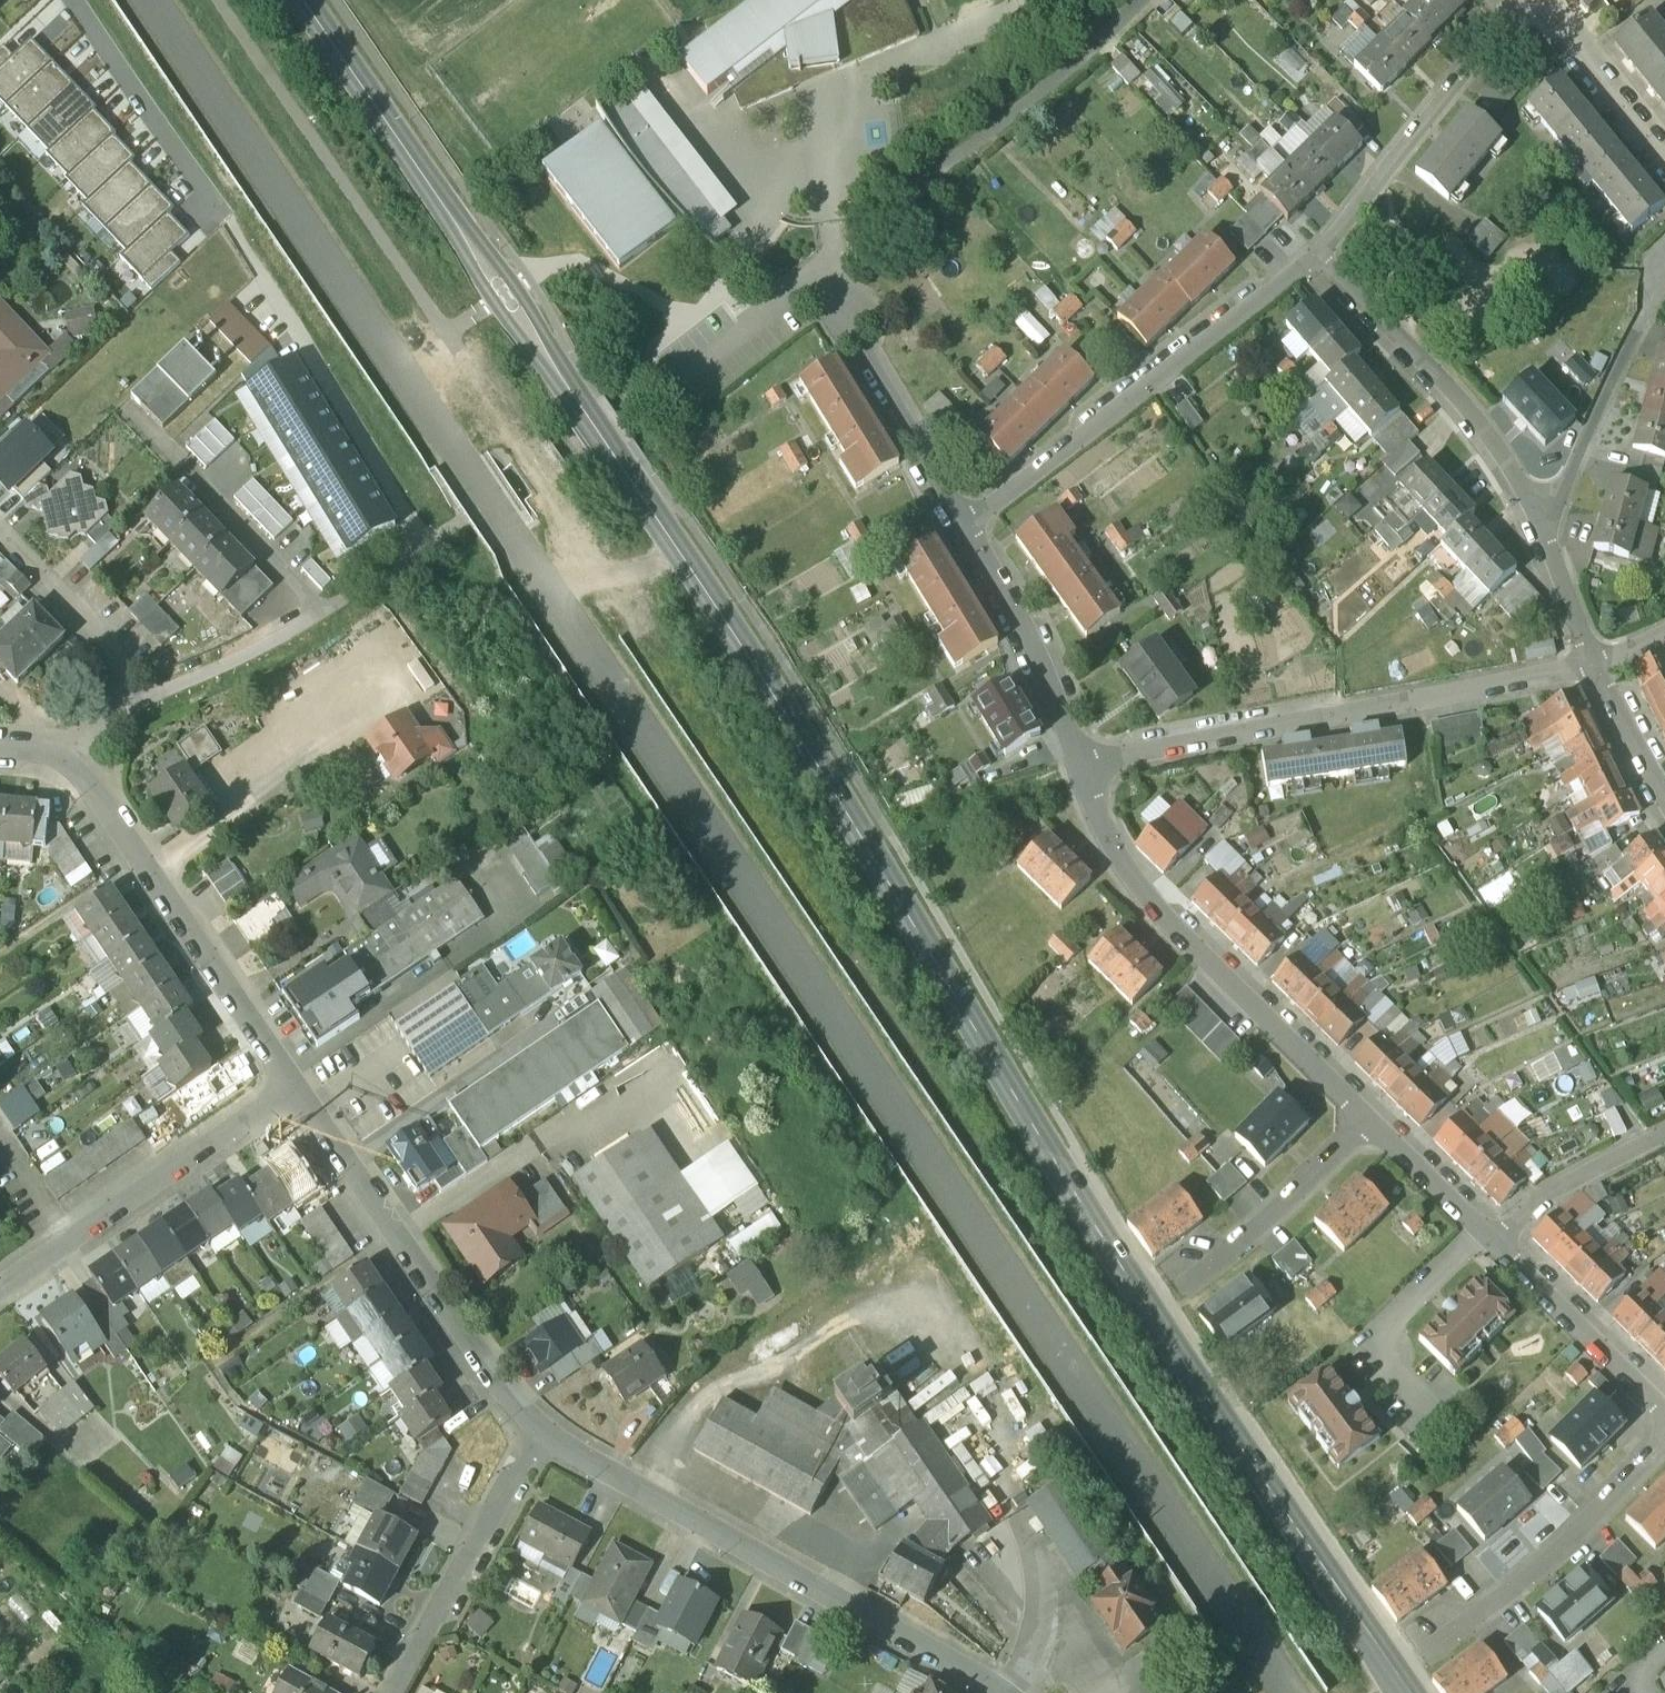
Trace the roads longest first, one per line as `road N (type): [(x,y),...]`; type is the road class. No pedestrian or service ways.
road 1 (secondary): [(149,0),(1296,1692)]
road 2 (tertiary): [(1410,1692),(1147,1308),(728,623),(305,0)]
road 3 (unclassified): [(536,1436),(996,1692)]
road 4 (residential): [(1083,775),(1191,743),(1595,666)]
road 5 (track): [(417,397),(445,336),(213,0)]
road 6 (residential): [(1379,1117),(1112,857),(1083,775)]
road 7 (residential): [(966,530),(1309,252)]
road 8 (unclassified): [(292,1085),(536,1436)]
road 9 (residential): [(1141,0),(1067,73),(815,268)]
road 10 (unclassified): [(61,754),(86,777),(292,1085)]
road 11 (residential): [(1537,521),(1468,415),(1309,252)]
road 12 (residential): [(292,1085),(0,1283)]
road 13 (residential): [(1309,252),(1410,147),(1517,0)]
road 14 (residential): [(1421,1658),(1664,1453)]
road 15 (residential): [(966,530),(815,268)]
road 16 (residential): [(536,1436),(395,1692)]
road 17 (residential): [(1083,775),(1060,704),(966,530)]
road 18 (residential): [(1537,521),(1568,487),(1664,285)]
road 19 (residential): [(73,0),(225,220)]
road 20 (residential): [(1176,1291),(1379,1117)]
road 21 (residential): [(1664,1402),(1501,1243)]
road 22 (residential): [(0,533),(120,661),(137,699)]
road 23 (residential): [(1664,1132),(1536,1203),(1501,1243)]
road 24 (residential): [(1664,147),(1543,0)]
road 25 (residential): [(1501,1243),(1379,1117)]
road 26 (residential): [(1595,666),(1537,521)]
road 27 (residential): [(1664,803),(1595,666)]

